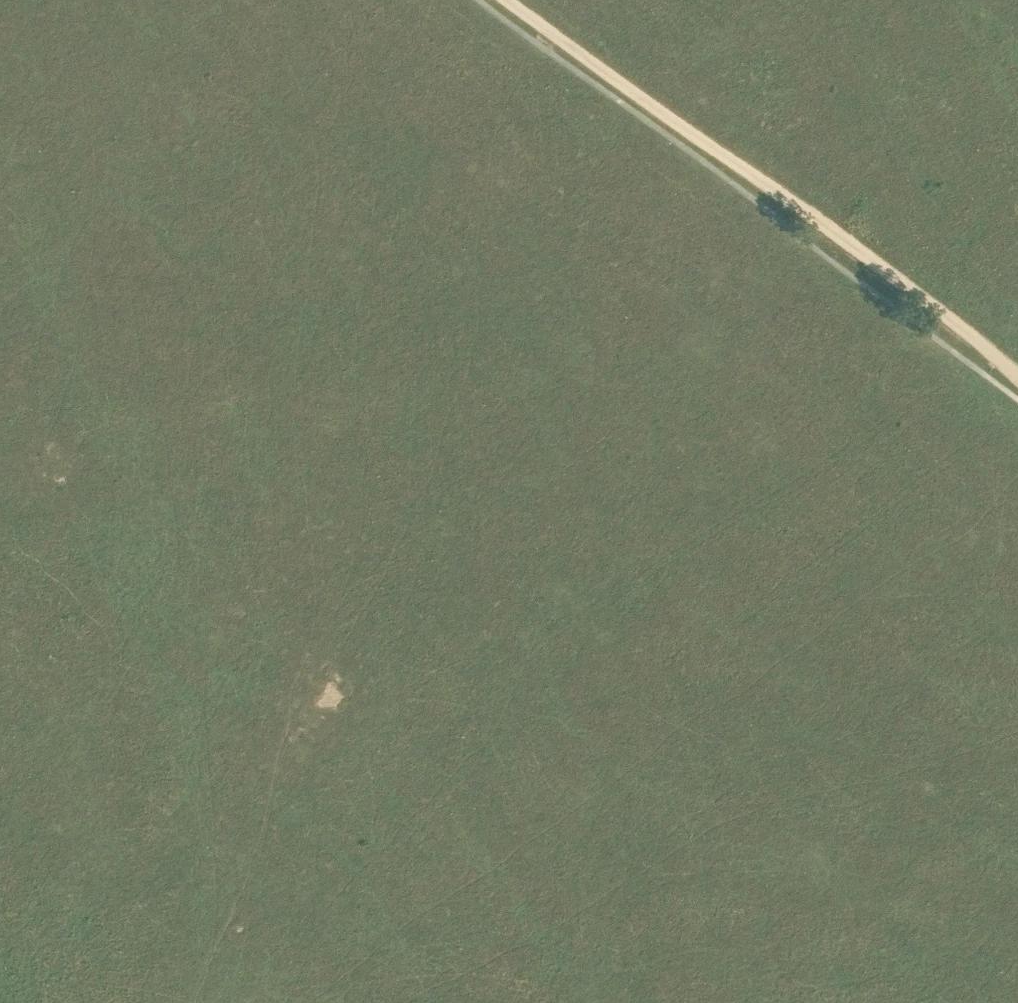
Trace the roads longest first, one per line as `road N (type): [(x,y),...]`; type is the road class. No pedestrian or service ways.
road 1 (track): [(509,0),(1017,371)]

